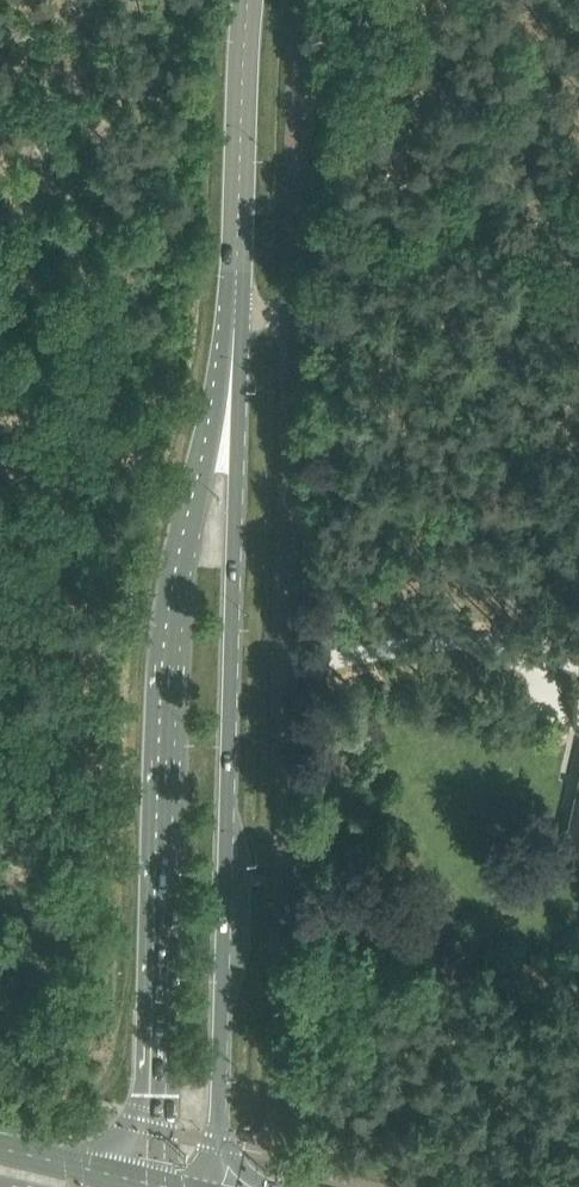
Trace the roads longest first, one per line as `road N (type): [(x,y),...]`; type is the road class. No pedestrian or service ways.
road 1 (tertiary): [(235,312),(190,495),(165,659),(156,1182)]
road 2 (tertiary): [(214,1186),(241,408),(235,312)]
road 3 (unclassified): [(285,760),(290,315)]
road 4 (tertiary): [(235,312),(250,0)]
road 5 (unclassified): [(290,315),(295,92)]
road 6 (secondary): [(156,1182),(0,1145)]

